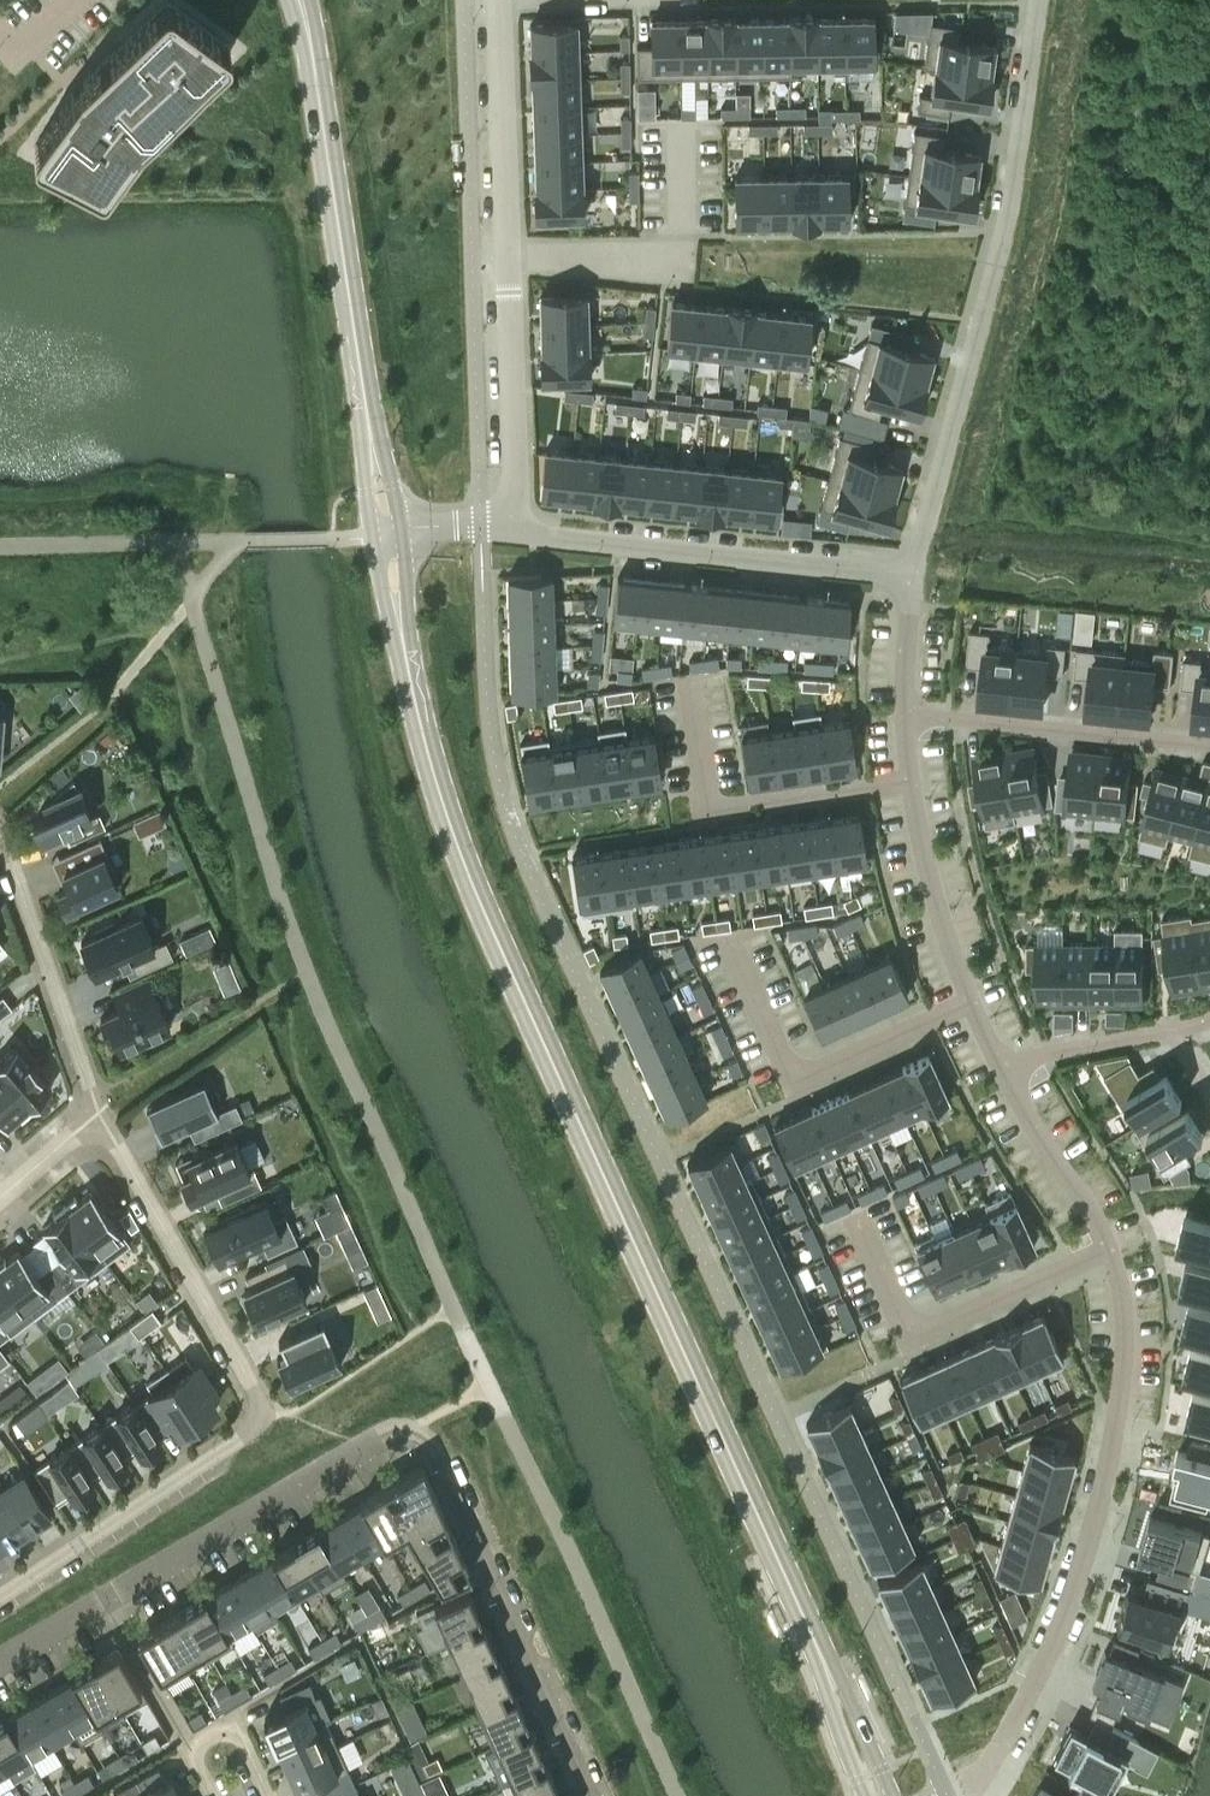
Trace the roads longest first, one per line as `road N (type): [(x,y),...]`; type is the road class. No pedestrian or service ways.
road 1 (tertiary): [(817,1651),(449,835),(402,646)]
road 2 (residential): [(598,1795),(442,1456),(405,1434),(388,1435),(0,1657)]
road 3 (residential): [(98,1113),(267,1416),(0,1600)]
road 4 (residential): [(1109,1247),(1124,1310),(1123,1375),(1081,1568),(988,1770),(944,1791)]
road 5 (residential): [(913,576),(1004,232),(1039,0)]
road 6 (tertiary): [(372,450),(309,28)]
road 7 (residential): [(511,530),(913,576)]
road 8 (residential): [(724,933),(792,1082),(970,1001)]
road 9 (residential): [(1109,1247),(910,1338),(854,1212)]
road 10 (residential): [(910,780),(708,811),(686,677)]
road 11 (residential): [(904,715),(1209,745)]
road 12 (residential): [(0,831),(98,1113)]
road 13 (residential): [(511,530),(510,257)]
road 14 (residential): [(510,257),(500,0)]
road 15 (residential): [(910,780),(933,892),(970,1001)]
road 16 (residential): [(998,1062),(1109,1247)]
road 17 (residential): [(1209,1019),(998,1062)]
road 18 (residential): [(680,236),(665,262),(510,257)]
road 19 (tertiary): [(893,1795),(845,1692),(817,1651)]
road 20 (tertiary): [(817,1651),(864,1795)]
road 21 (residential): [(913,576),(904,715)]
road 22 (residential): [(0,1197),(98,1113)]

